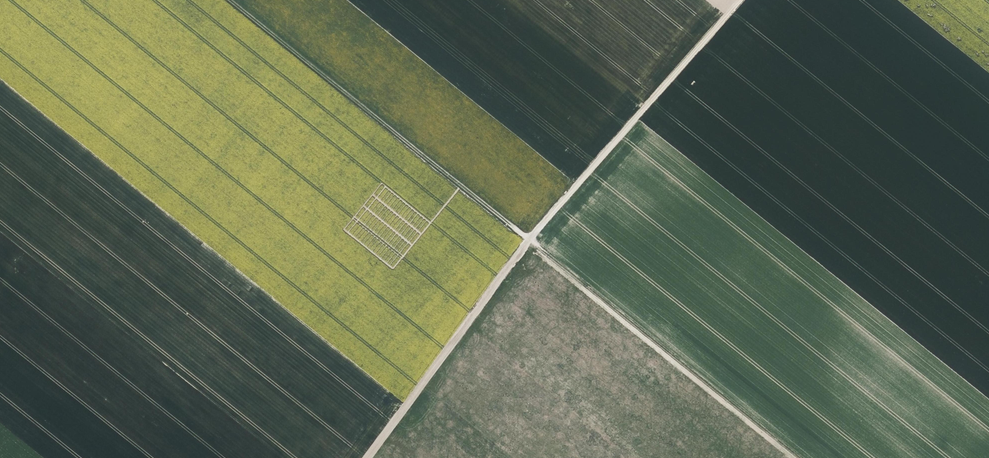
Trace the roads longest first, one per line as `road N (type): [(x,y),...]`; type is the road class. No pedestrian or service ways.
road 1 (track): [(230,0),(799,457)]
road 2 (track): [(738,0),(527,239),(368,457)]

